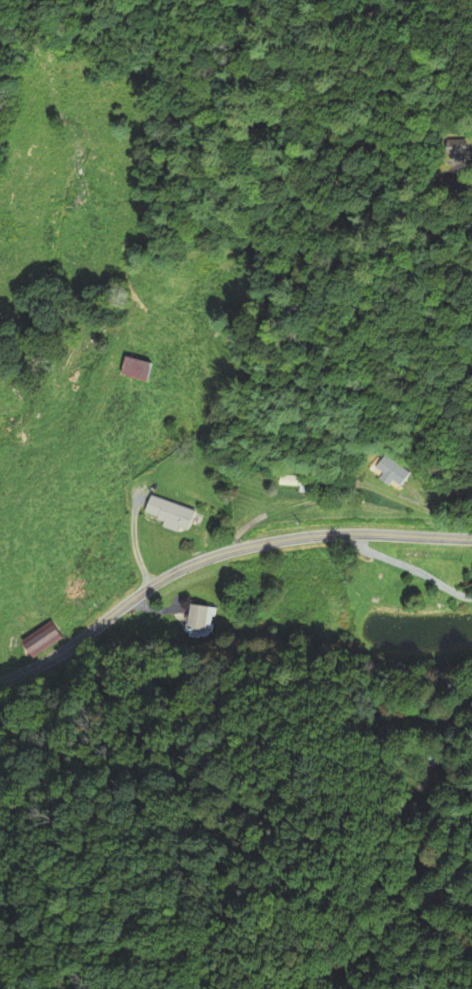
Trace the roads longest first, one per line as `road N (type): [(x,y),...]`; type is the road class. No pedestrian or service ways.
road 1 (tertiary): [(0,688),(205,559),(344,535),(471,540)]

